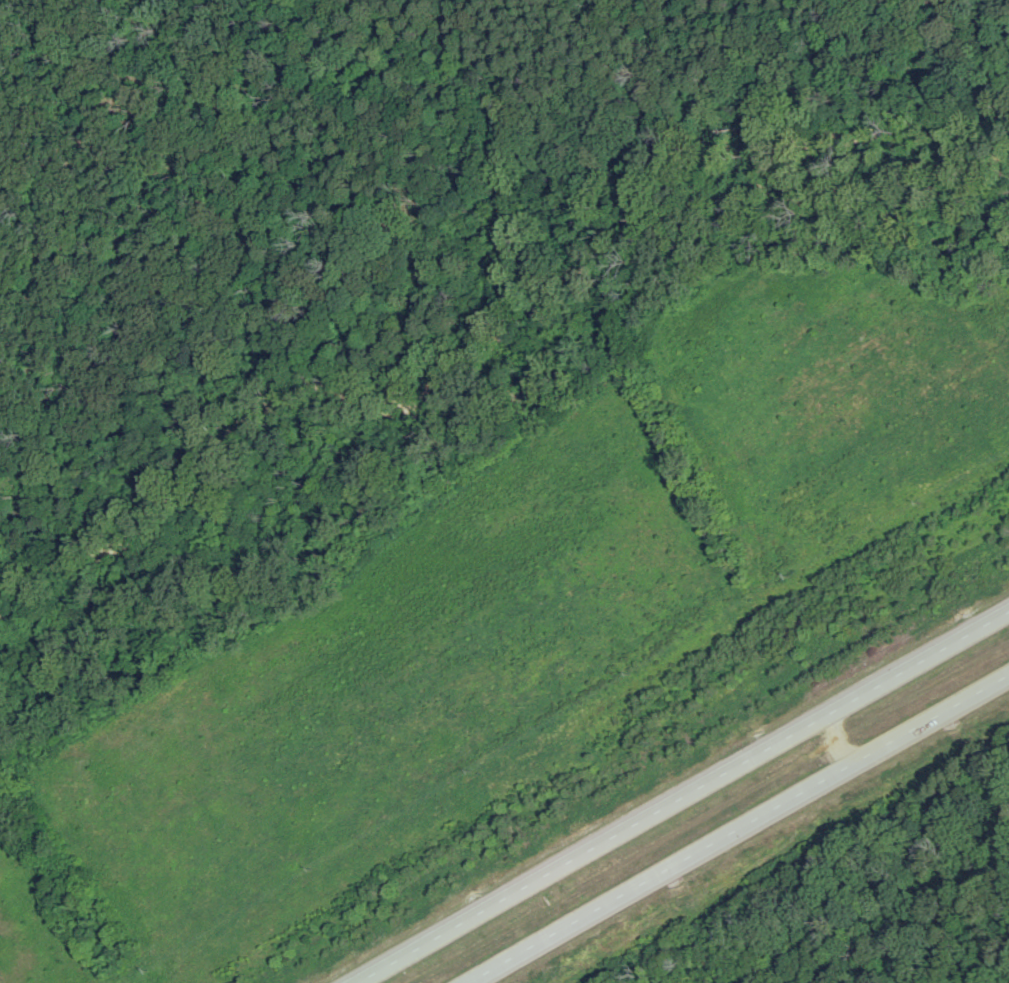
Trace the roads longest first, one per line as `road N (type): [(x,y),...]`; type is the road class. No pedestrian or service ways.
road 1 (trunk): [(1008,613),(361,982)]
road 2 (trunk): [(461,982),(1008,666)]
road 3 (residential): [(540,982),(1008,707)]

